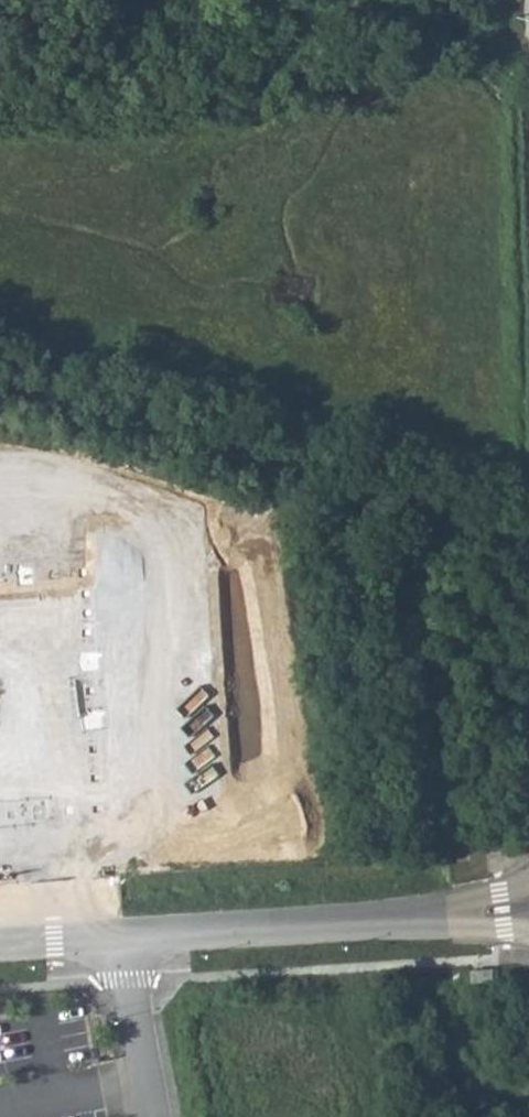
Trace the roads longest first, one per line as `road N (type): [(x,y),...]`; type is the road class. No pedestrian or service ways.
road 1 (unclassified): [(125,939),(428,916)]
road 2 (unclassified): [(125,939),(157,1116)]
road 3 (unclassified): [(0,947),(125,939)]

